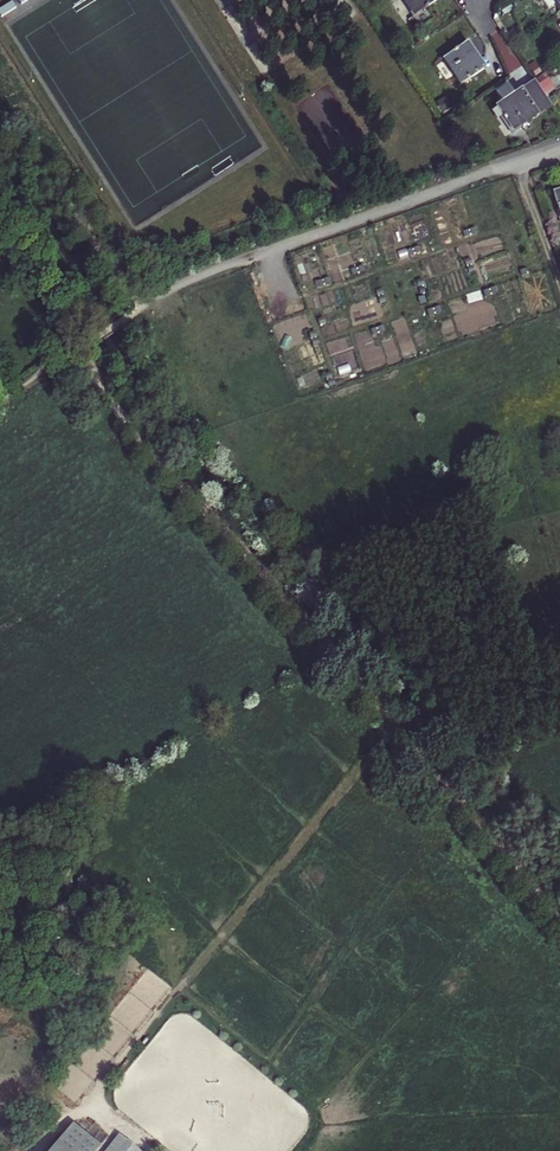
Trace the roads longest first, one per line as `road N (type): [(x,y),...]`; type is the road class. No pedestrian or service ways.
road 1 (unclassified): [(266,252),(516,164)]

